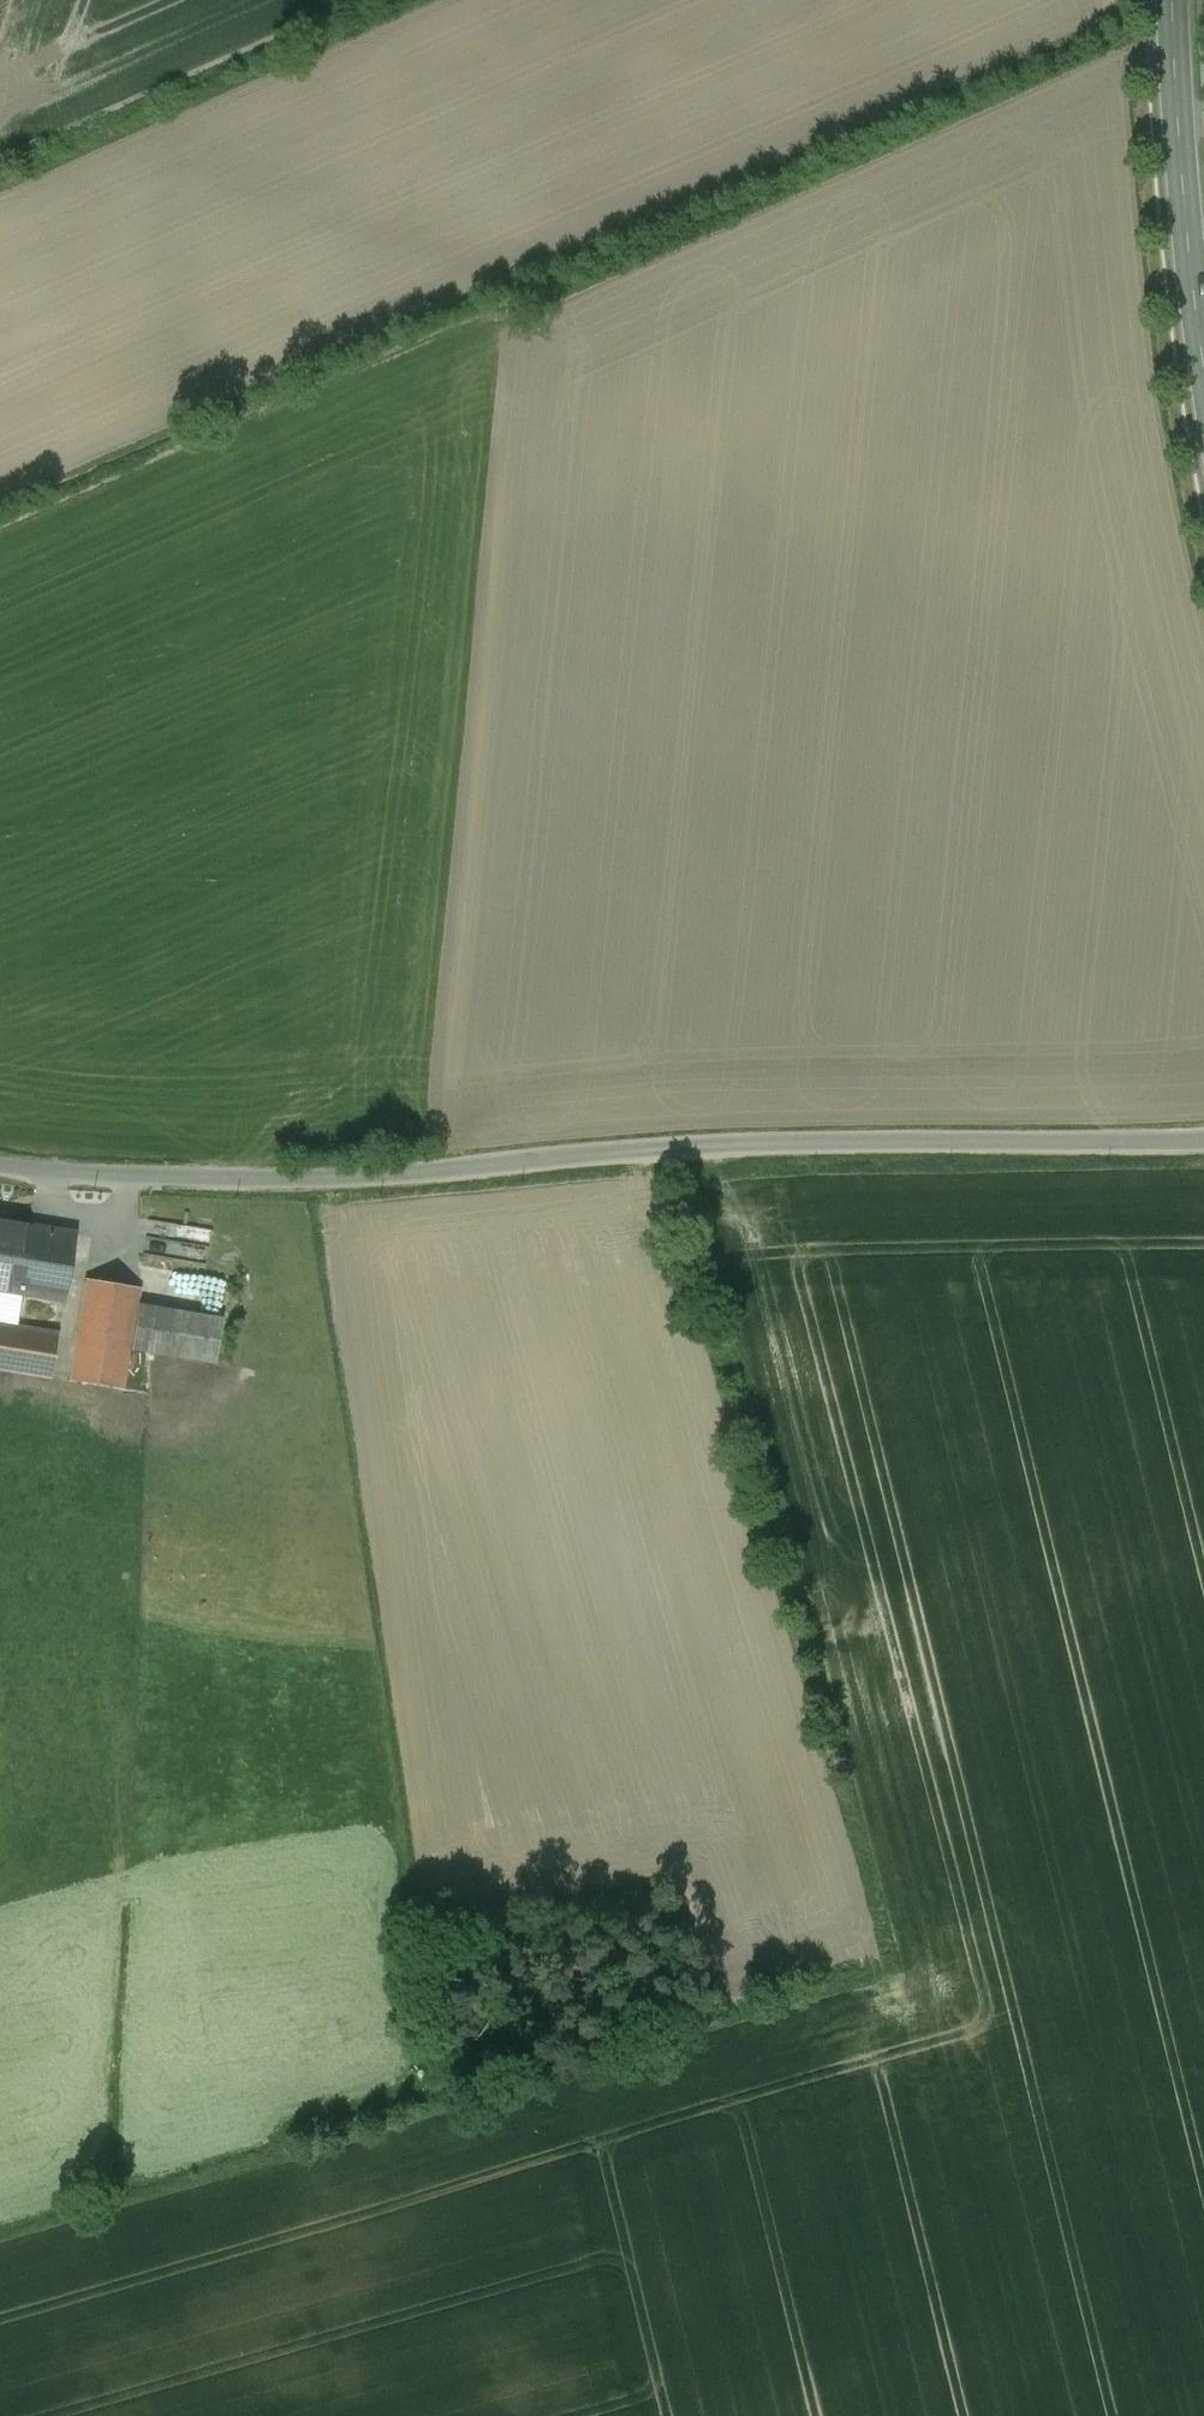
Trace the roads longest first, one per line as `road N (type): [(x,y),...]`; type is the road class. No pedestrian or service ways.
road 1 (unclassified): [(0,1170),(53,1177),(329,1179),(826,1145),(1203,1139)]
road 2 (secondary): [(1173,0),(1180,150),(1203,368)]

